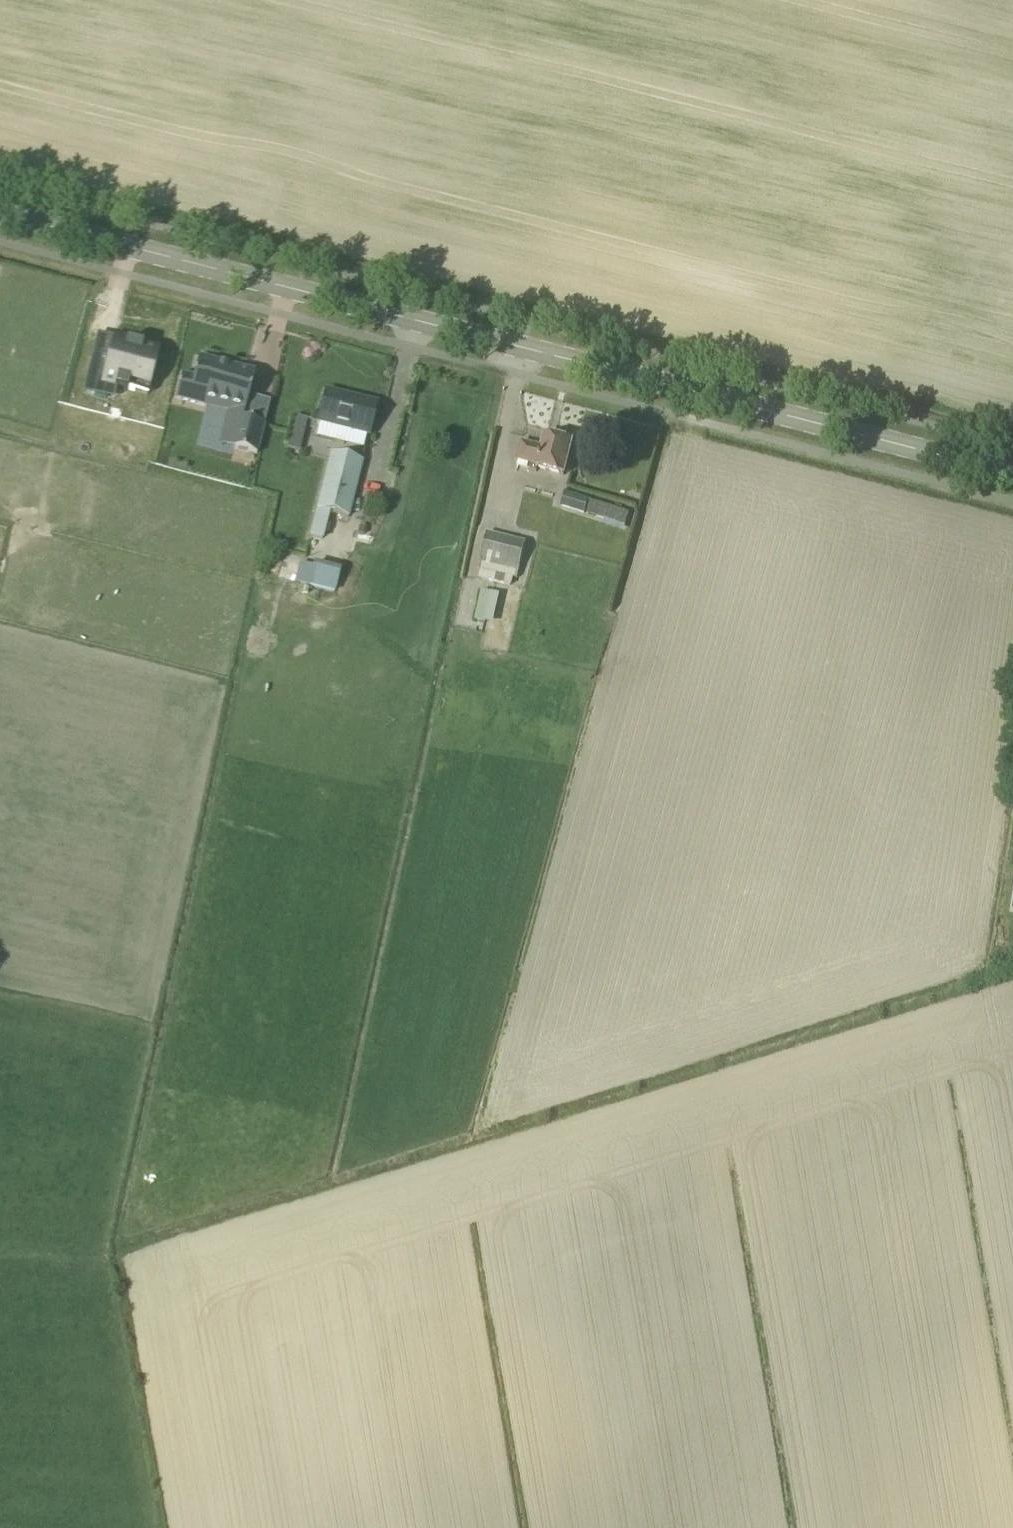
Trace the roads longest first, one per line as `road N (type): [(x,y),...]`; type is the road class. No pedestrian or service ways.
road 1 (secondary): [(1012,477),(0,216)]

